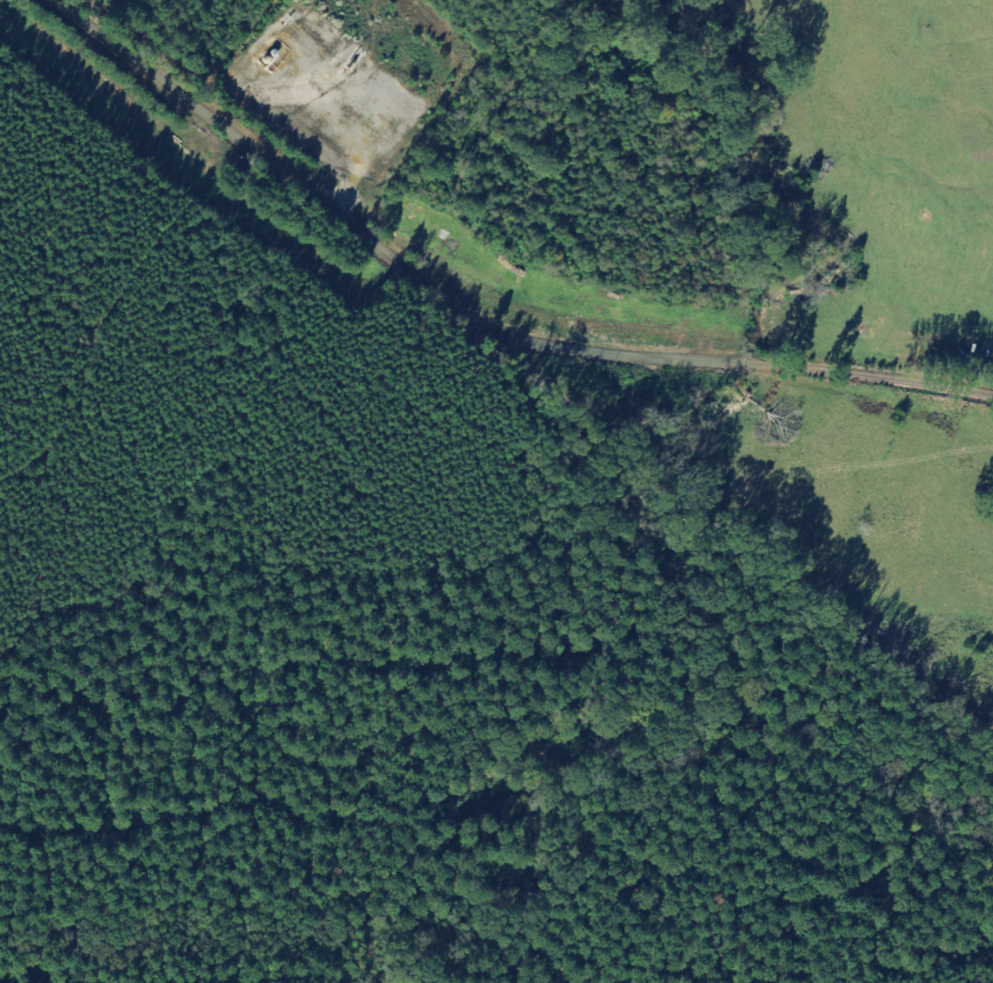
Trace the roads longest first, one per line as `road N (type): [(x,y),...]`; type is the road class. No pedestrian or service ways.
road 1 (residential): [(992,424),(500,348),(410,293),(19,0)]

